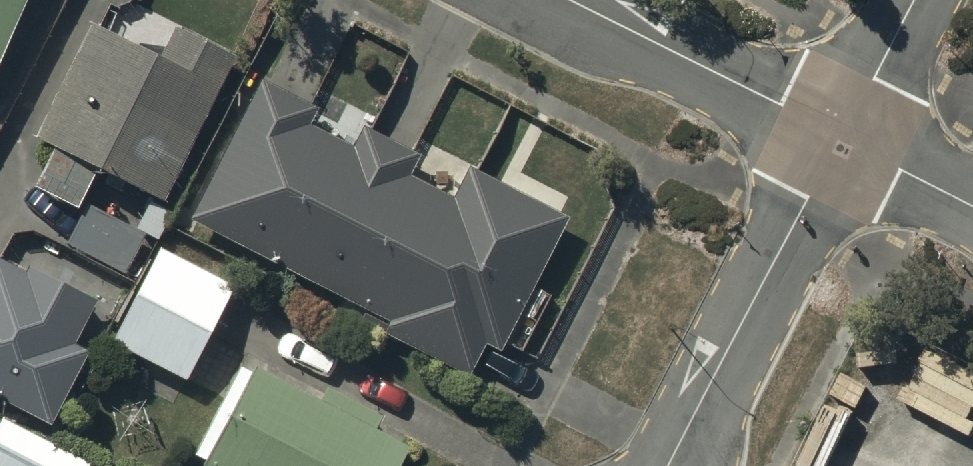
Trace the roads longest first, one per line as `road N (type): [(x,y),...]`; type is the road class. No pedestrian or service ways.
road 1 (residential): [(841,138),(666,465)]
road 2 (residential): [(574,0),(841,138)]
road 3 (residential): [(915,0),(841,138)]
road 4 (residential): [(841,138),(972,206)]

